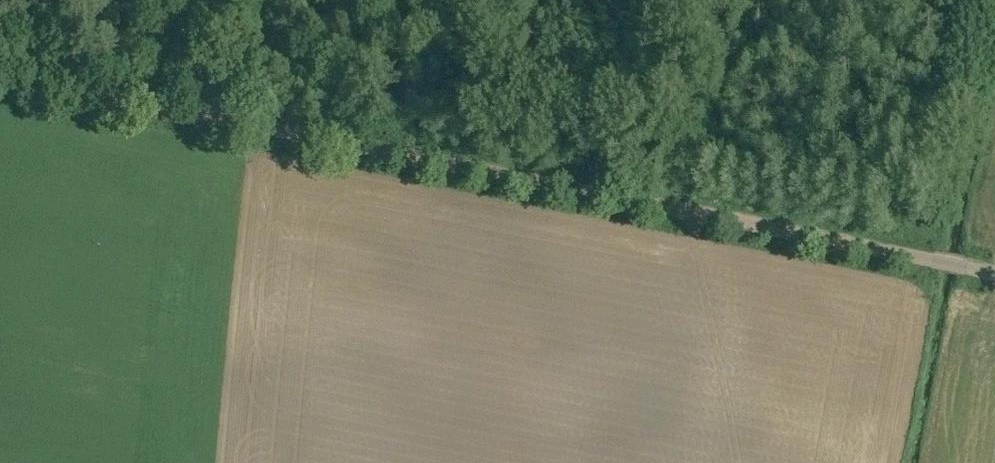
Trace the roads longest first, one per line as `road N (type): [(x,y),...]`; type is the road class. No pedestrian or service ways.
road 1 (unclassified): [(994,275),(0,77)]

